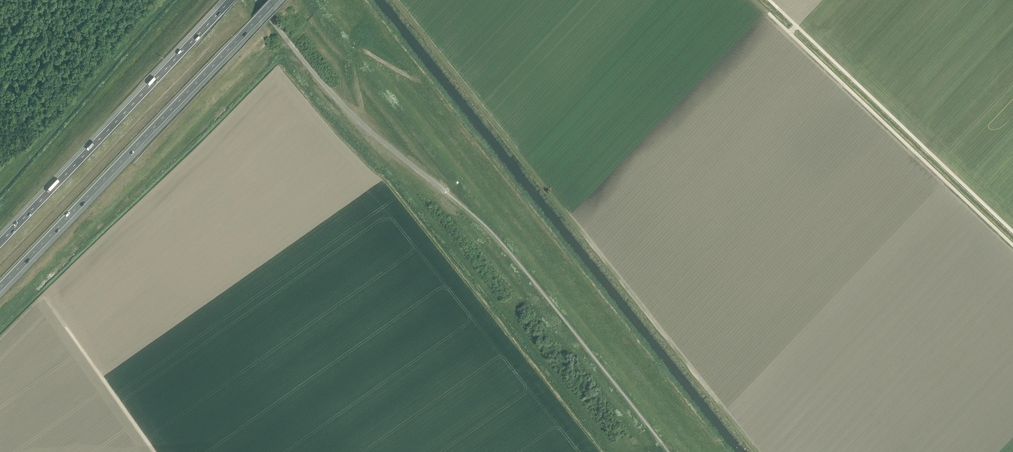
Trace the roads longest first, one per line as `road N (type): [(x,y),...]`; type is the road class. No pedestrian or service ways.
road 1 (motorway): [(0,287),(276,0)]
road 2 (motorway): [(230,0),(0,242)]
road 3 (track): [(1012,245),(771,14)]
road 4 (track): [(777,7),(1012,231)]
road 5 (track): [(354,116),(361,106),(357,52),(410,78),(418,73),(363,0)]

